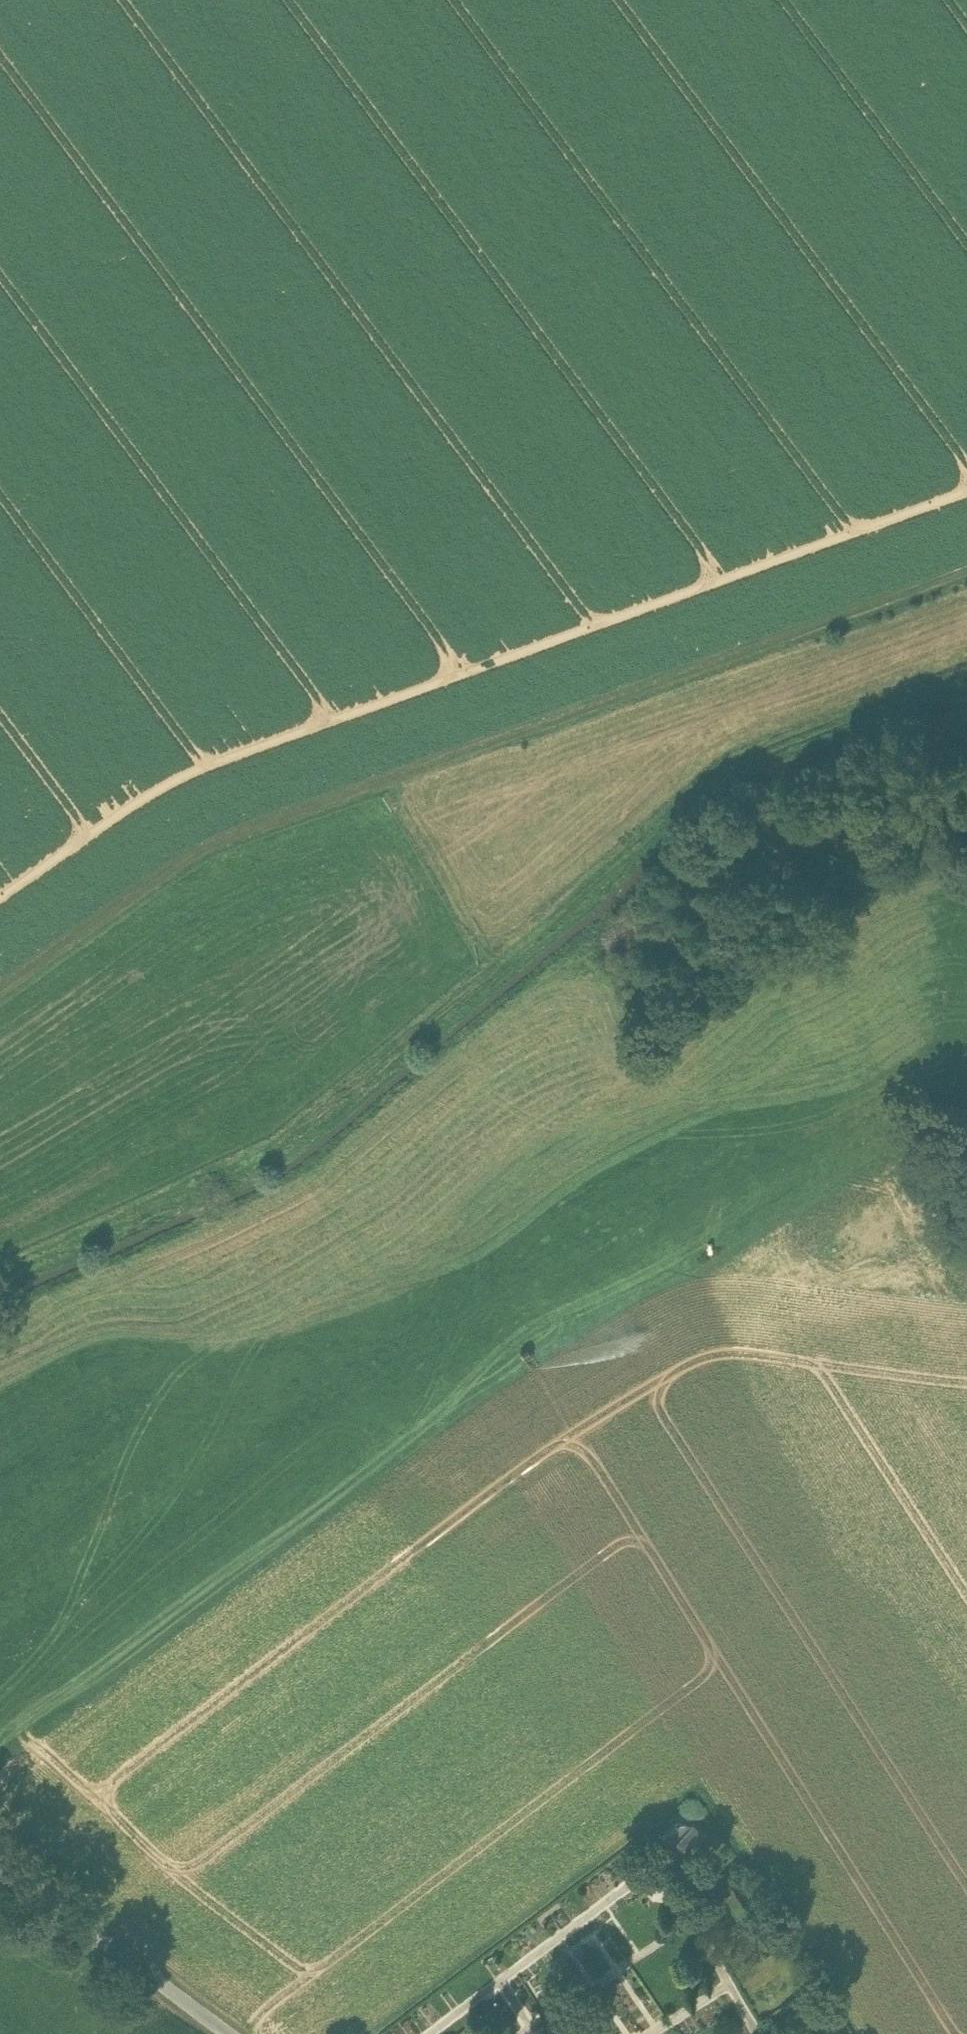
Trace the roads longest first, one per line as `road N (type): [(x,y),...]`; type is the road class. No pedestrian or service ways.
road 1 (track): [(966,574),(215,841),(0,991)]
road 2 (unclassified): [(0,1857),(221,2033)]

